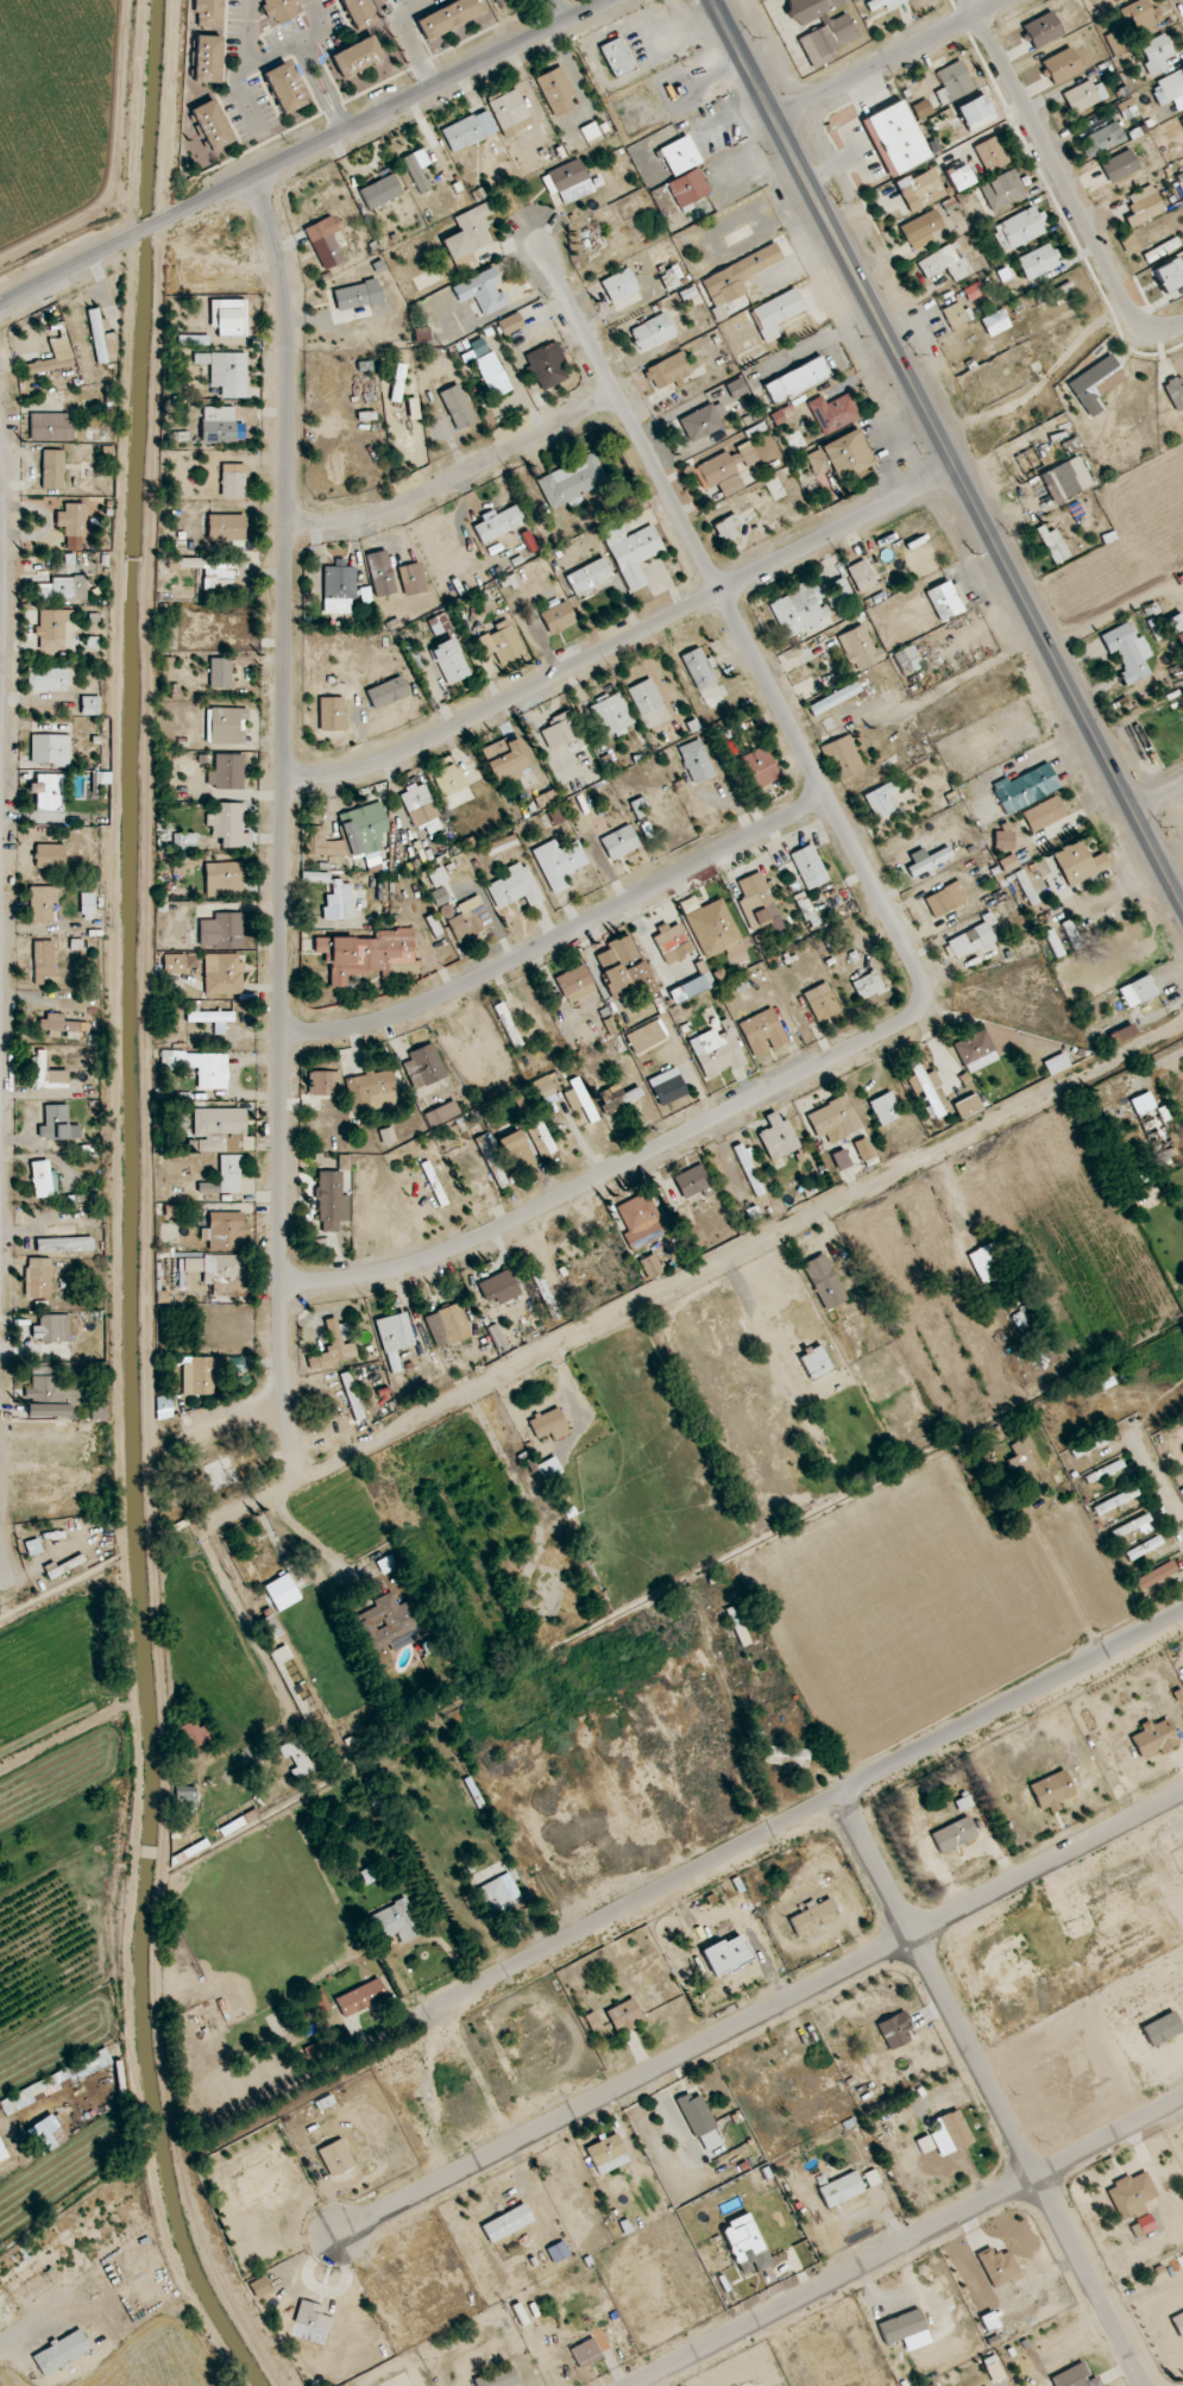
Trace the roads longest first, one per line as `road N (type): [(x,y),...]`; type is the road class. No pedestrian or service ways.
road 1 (residential): [(282,1281),(353,1279),(435,1257),(901,1023),(921,998),(919,974),(537,241)]
road 2 (residential): [(297,1477),(279,1320),(287,288),(254,177)]
road 3 (residential): [(1182,1025),(200,1526)]
road 4 (secondary): [(1182,906),(714,0)]
road 5 (residential): [(336,2236),(1182,1791)]
road 6 (residential): [(1182,1608),(416,2014)]
road 7 (residential): [(285,783),(344,778),(405,758),(961,471)]
road 8 (tertiary): [(0,309),(610,0)]
road 9 (residential): [(627,2385),(1182,2093)]
road 10 (residential): [(284,1035),(364,1022),(510,965),(828,800)]
road 11 (residential): [(874,1896),(911,1929),(1144,2385)]
road 12 (residential): [(1152,331),(1132,316),(972,0)]
road 13 (residential): [(287,523),(360,521),(622,401)]
road 14 (residential): [(773,115),(1005,0)]
road 15 (residential): [(0,661),(0,488)]
road 16 (residential): [(1095,1654),(1011,1507)]

